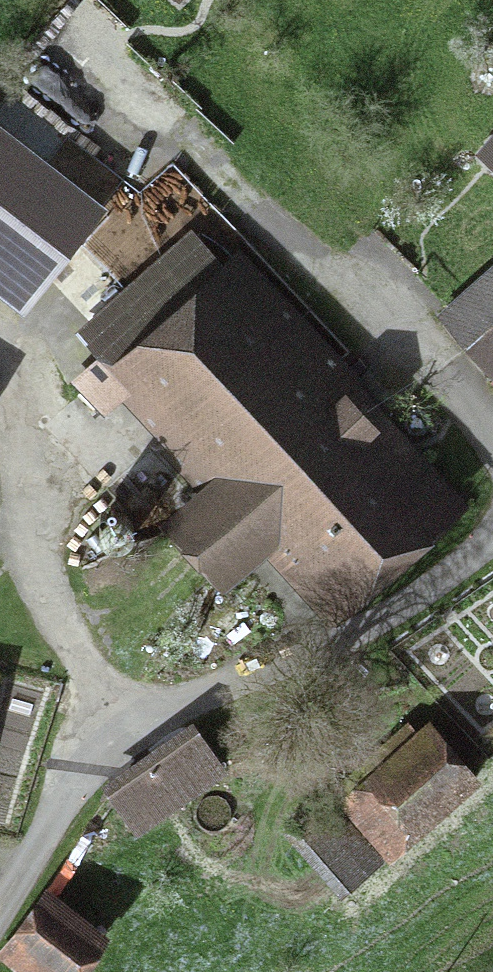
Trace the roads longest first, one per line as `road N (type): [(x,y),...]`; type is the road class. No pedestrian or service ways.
road 1 (track): [(112,741),(48,574),(21,461),(19,416),(38,355),(80,287),(140,234),(174,215),(214,209),(290,237),(492,434)]
road 2 (unclassified): [(0,910),(76,784),(112,741),(168,706),(370,625),(492,540)]

